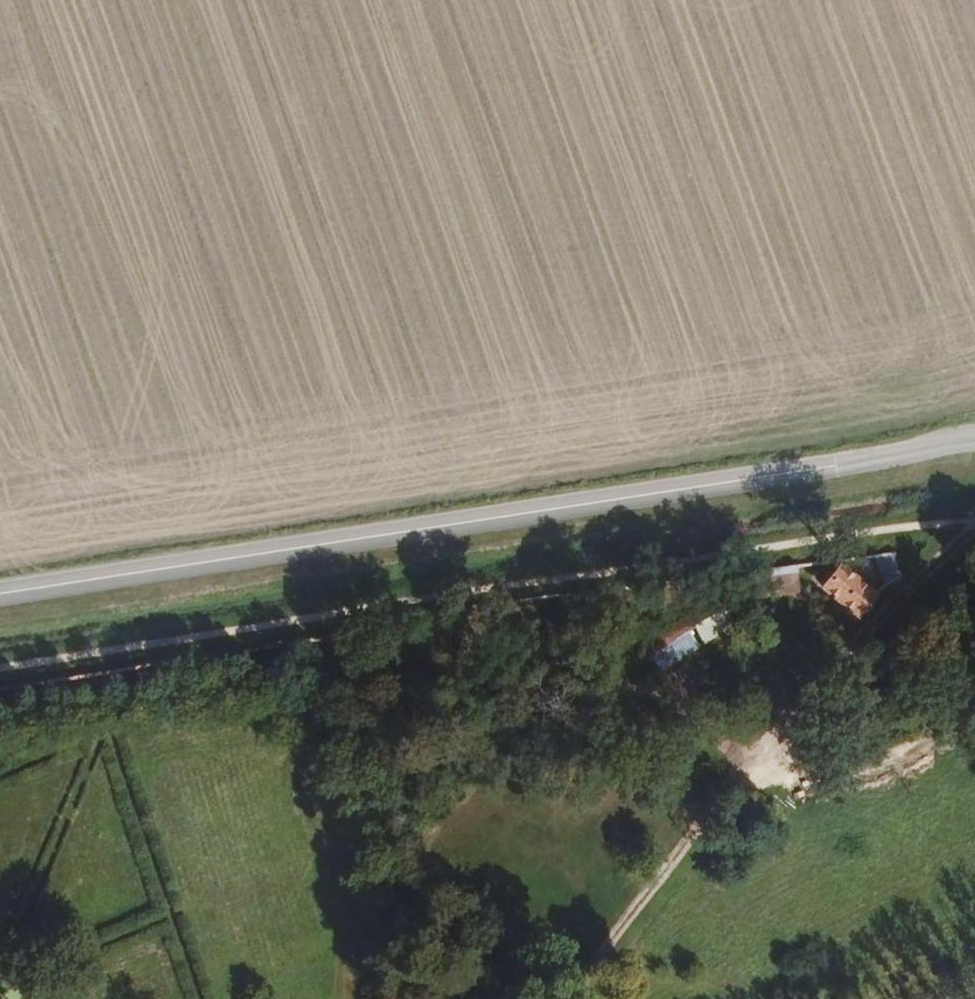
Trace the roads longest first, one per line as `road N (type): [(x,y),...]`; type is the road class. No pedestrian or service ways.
road 1 (tertiary): [(0,595),(974,442)]
road 2 (track): [(568,998),(672,861),(890,617),(974,536)]

